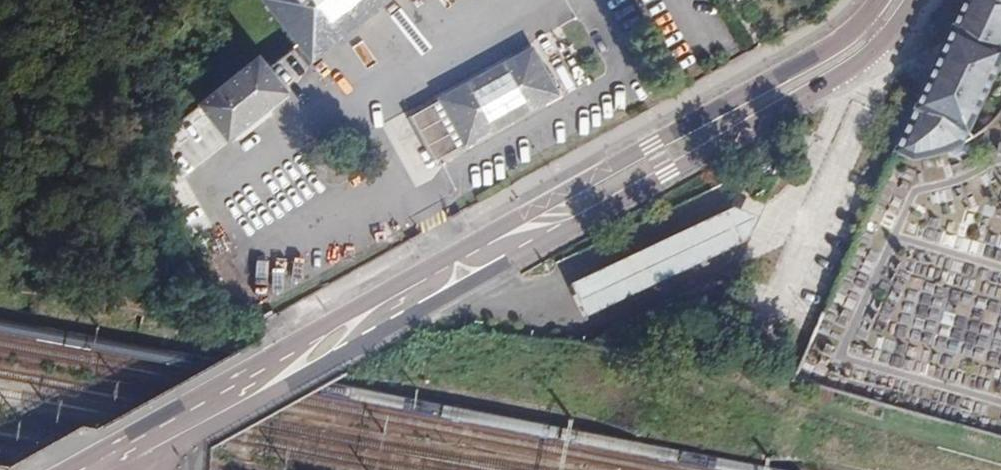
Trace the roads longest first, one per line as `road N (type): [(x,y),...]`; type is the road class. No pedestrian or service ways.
road 1 (primary): [(297,368),(332,362),(836,78),(881,45),(915,0)]
road 2 (primary): [(878,0),(827,48),(319,330),(297,368)]
road 3 (primary): [(297,368),(117,466)]

